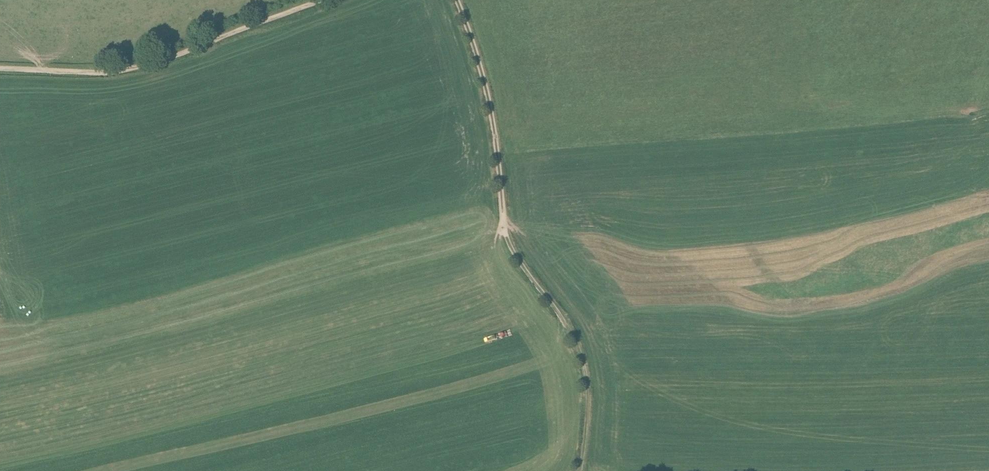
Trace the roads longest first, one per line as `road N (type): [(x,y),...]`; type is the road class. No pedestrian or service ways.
road 1 (track): [(580,470),(587,407),(580,353),(508,241),(487,93),(457,0)]
road 2 (track): [(320,0),(127,69),(0,68)]

